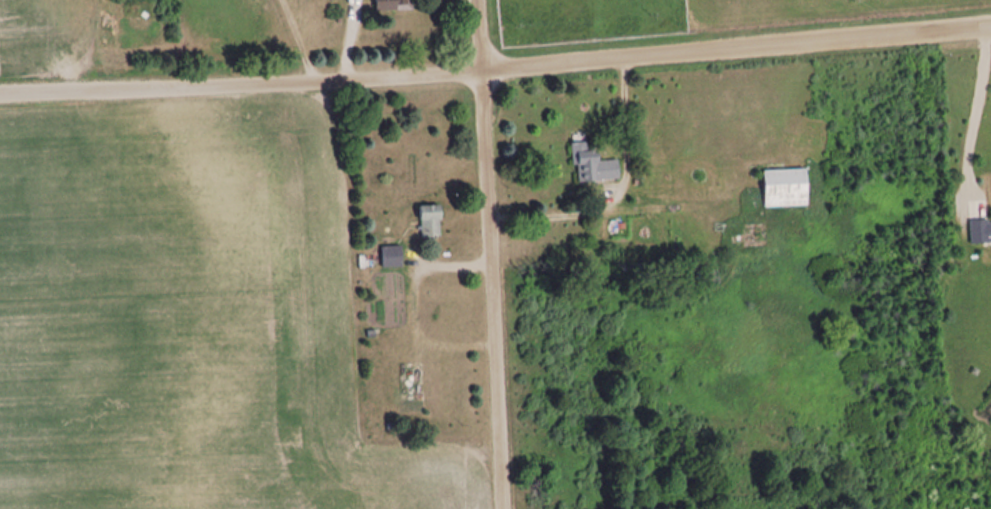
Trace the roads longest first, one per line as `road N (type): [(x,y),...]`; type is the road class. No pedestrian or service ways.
road 1 (residential): [(0,95),(479,78),(990,31)]
road 2 (residential): [(500,508),(475,0)]

